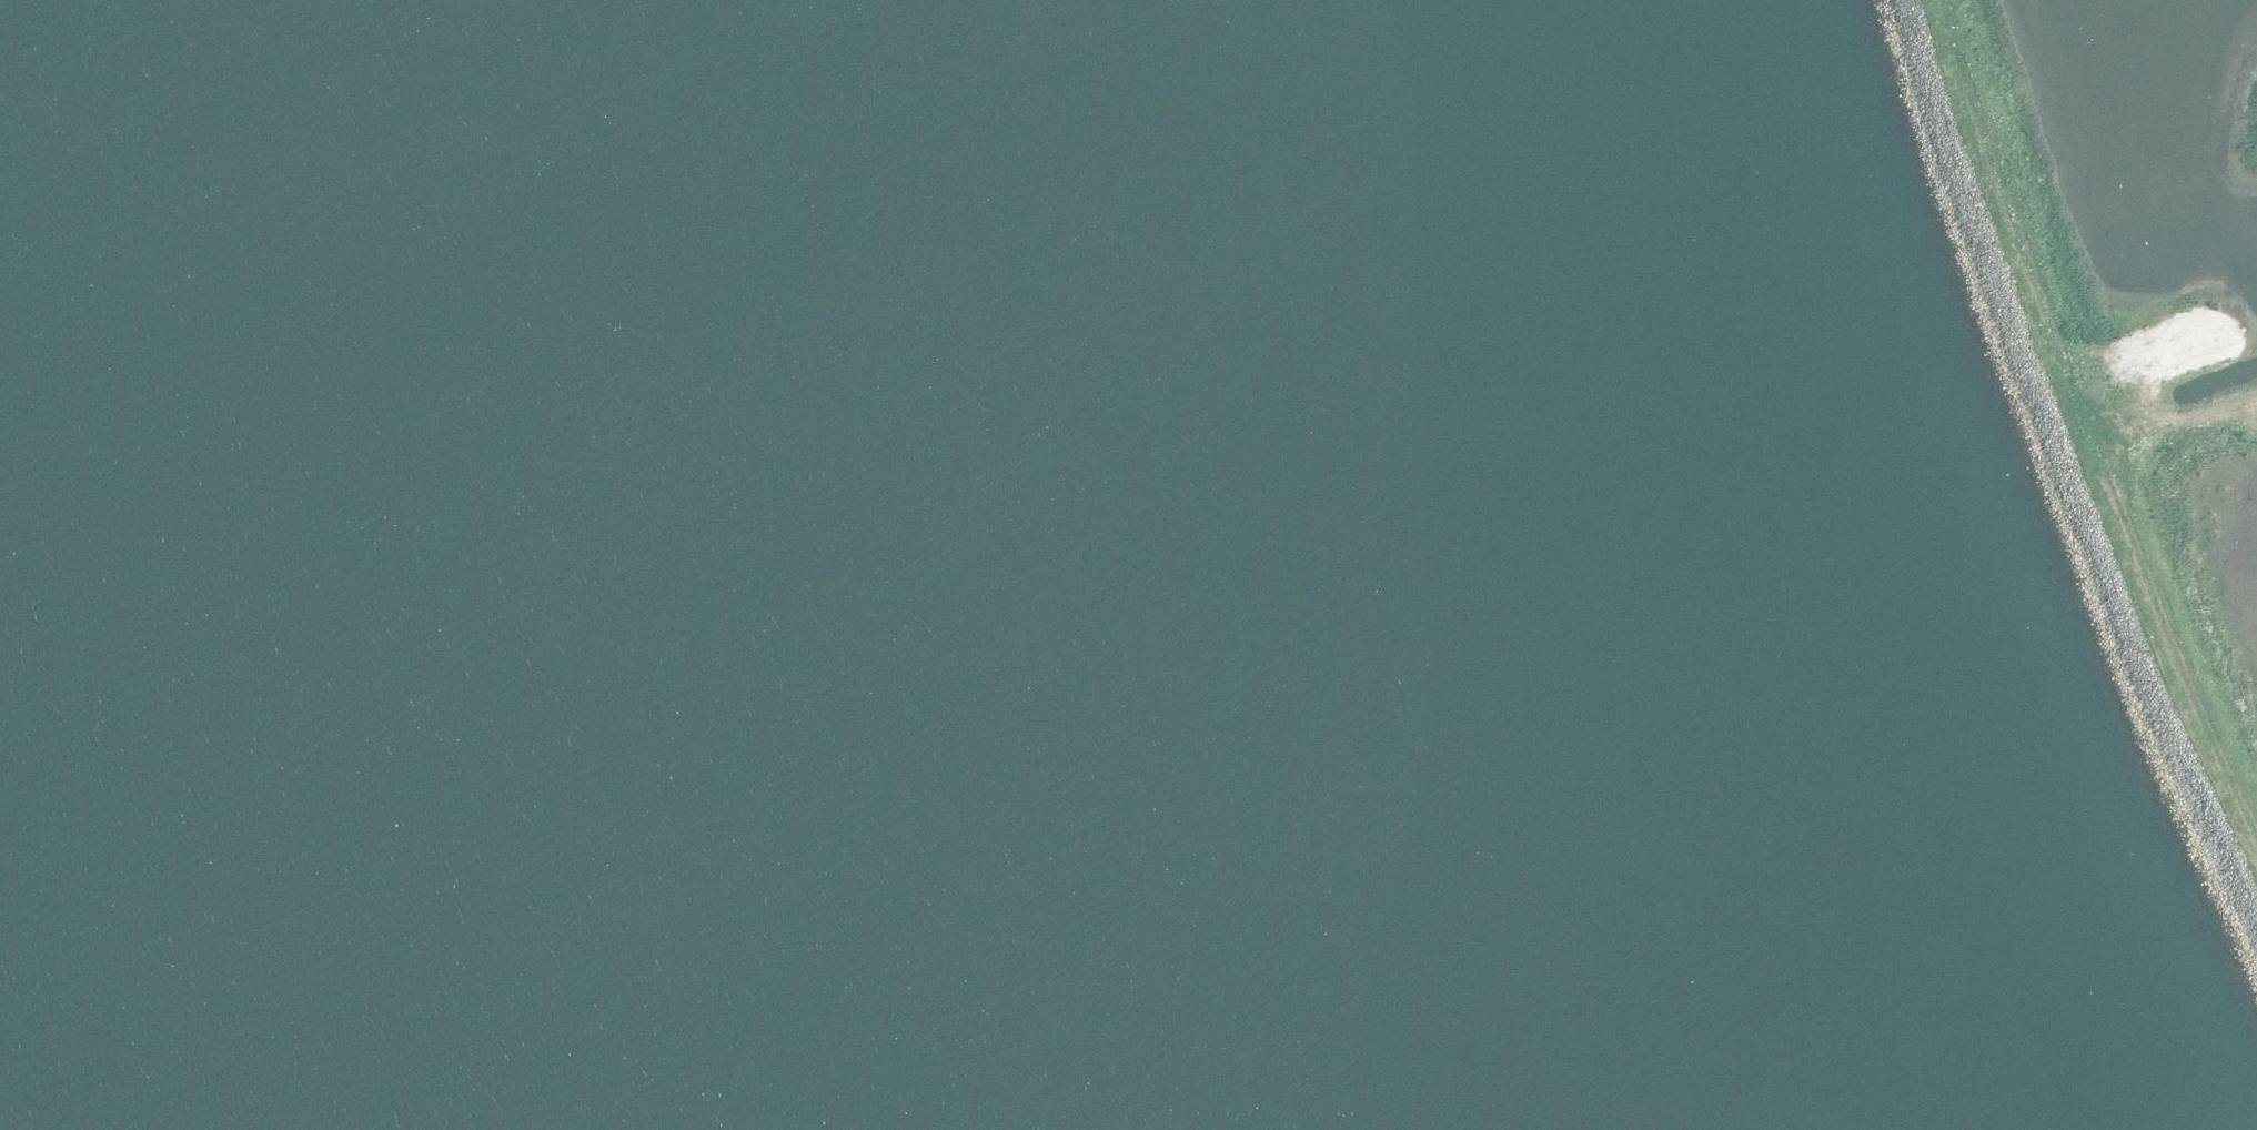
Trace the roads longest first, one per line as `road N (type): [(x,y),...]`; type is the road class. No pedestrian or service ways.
road 1 (track): [(2256,870),(2026,319),(1921,0)]

